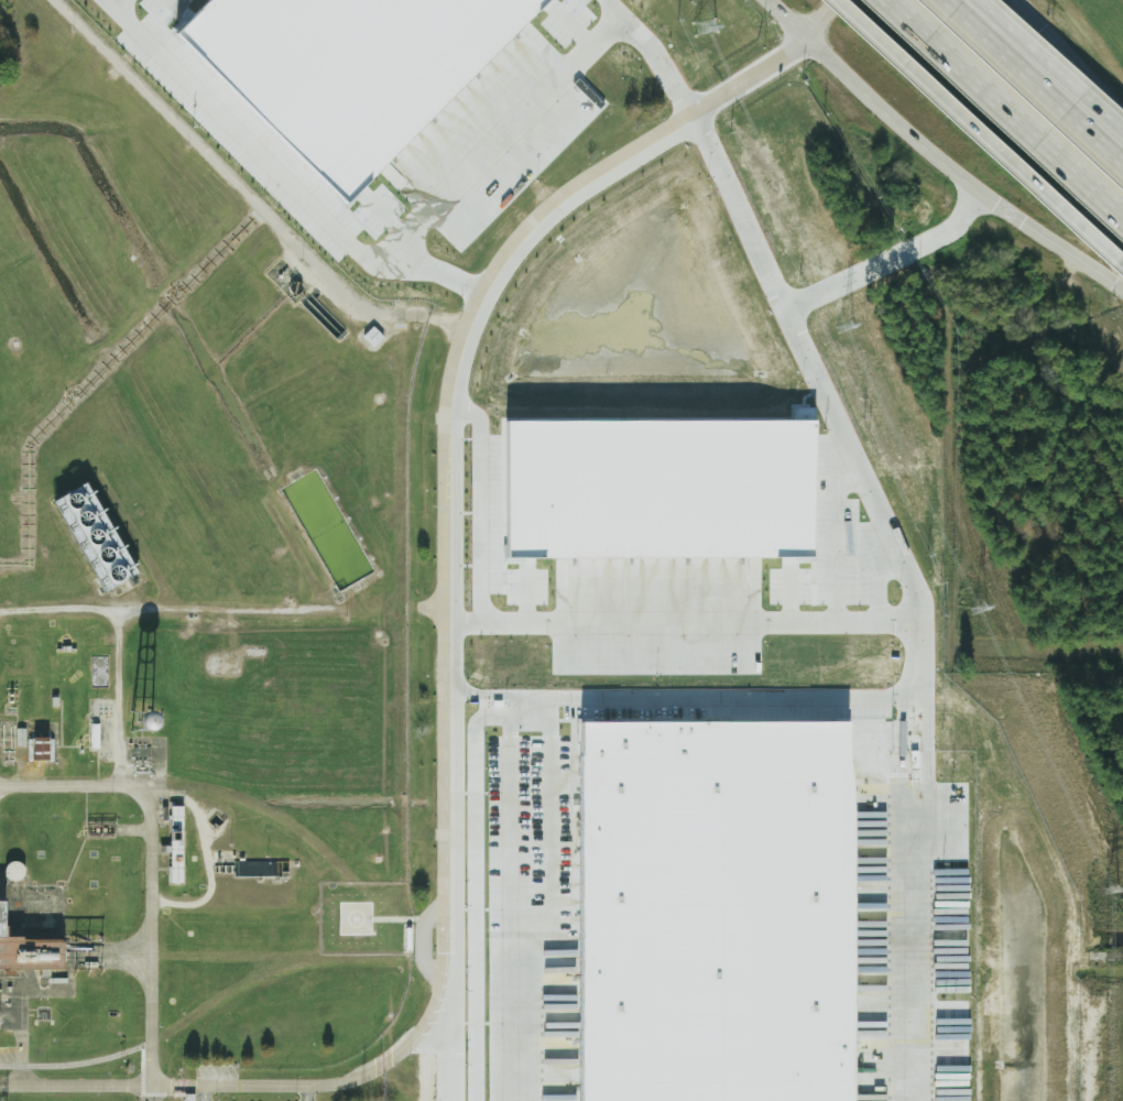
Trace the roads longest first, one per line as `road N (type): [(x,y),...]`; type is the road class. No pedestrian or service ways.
road 1 (secondary): [(765,0),(940,161),(1122,288)]
road 2 (motorway): [(833,0),(1122,271)]
road 3 (motorway): [(890,0),(1122,214)]
road 4 (motorway): [(1122,165),(946,0)]
road 5 (motorway): [(1122,128),(980,0)]
road 6 (secondary): [(1122,91),(1028,0)]

